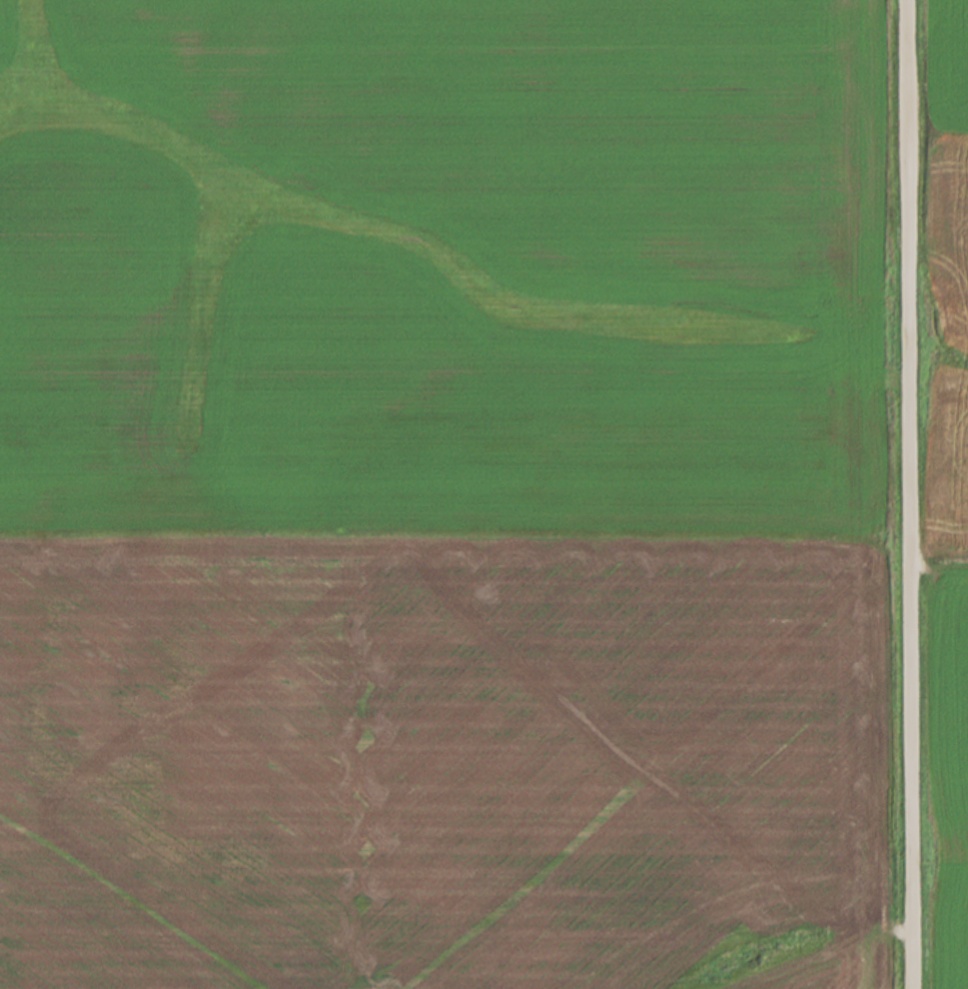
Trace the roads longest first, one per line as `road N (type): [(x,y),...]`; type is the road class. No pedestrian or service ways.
road 1 (residential): [(909,0),(914,988)]

